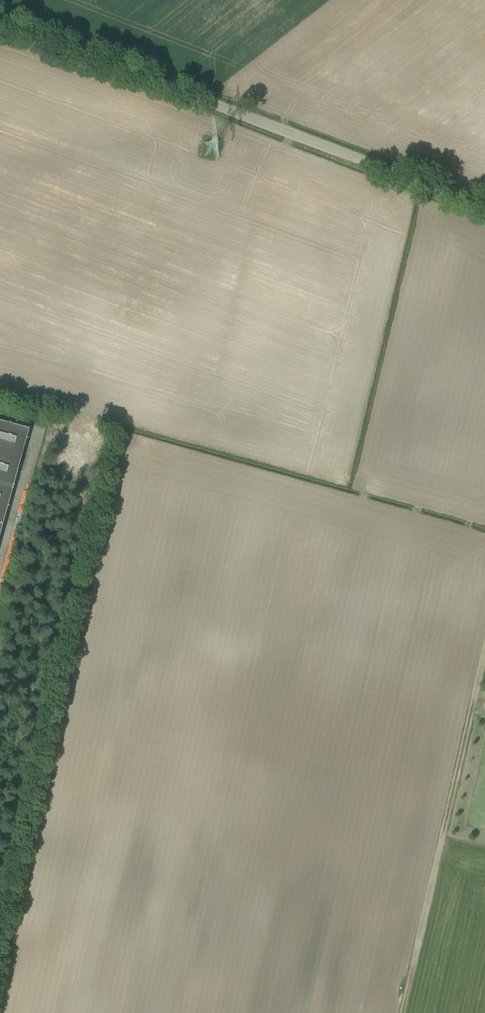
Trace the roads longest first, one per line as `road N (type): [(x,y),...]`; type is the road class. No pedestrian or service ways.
road 1 (unclassified): [(484,206),(0,27)]
road 2 (track): [(484,658),(403,1012)]

